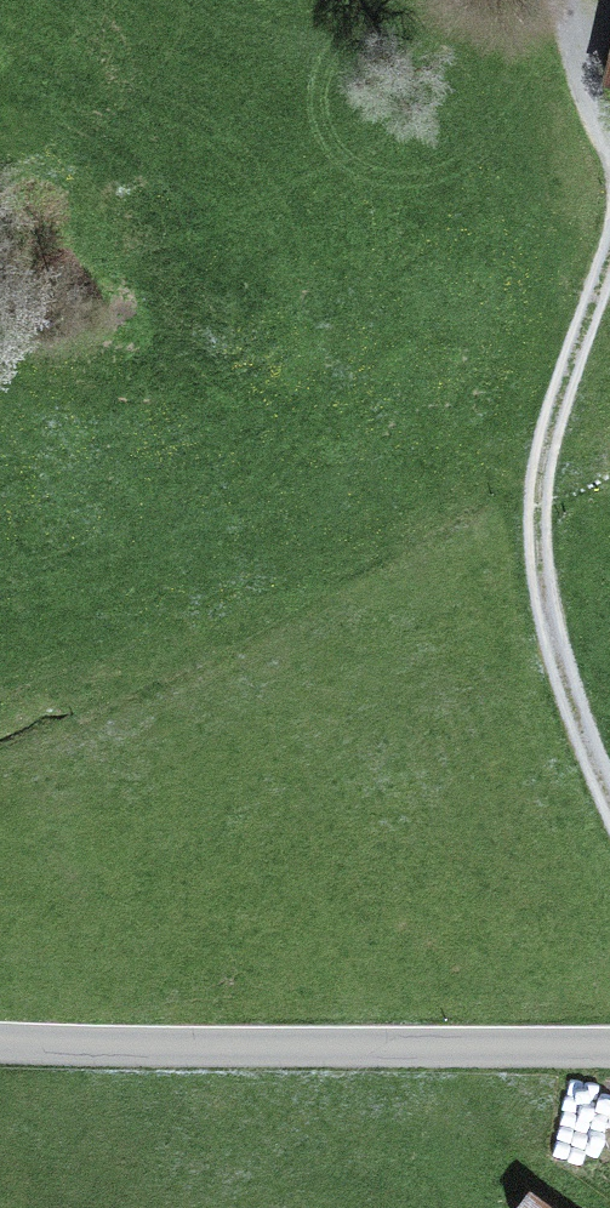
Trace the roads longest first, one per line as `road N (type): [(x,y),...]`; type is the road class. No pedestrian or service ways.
road 1 (unclassified): [(609,1060),(193,1057),(0,1044)]
road 2 (track): [(609,247),(545,460),(543,613),(609,811)]
road 3 (track): [(568,0),(609,147)]

